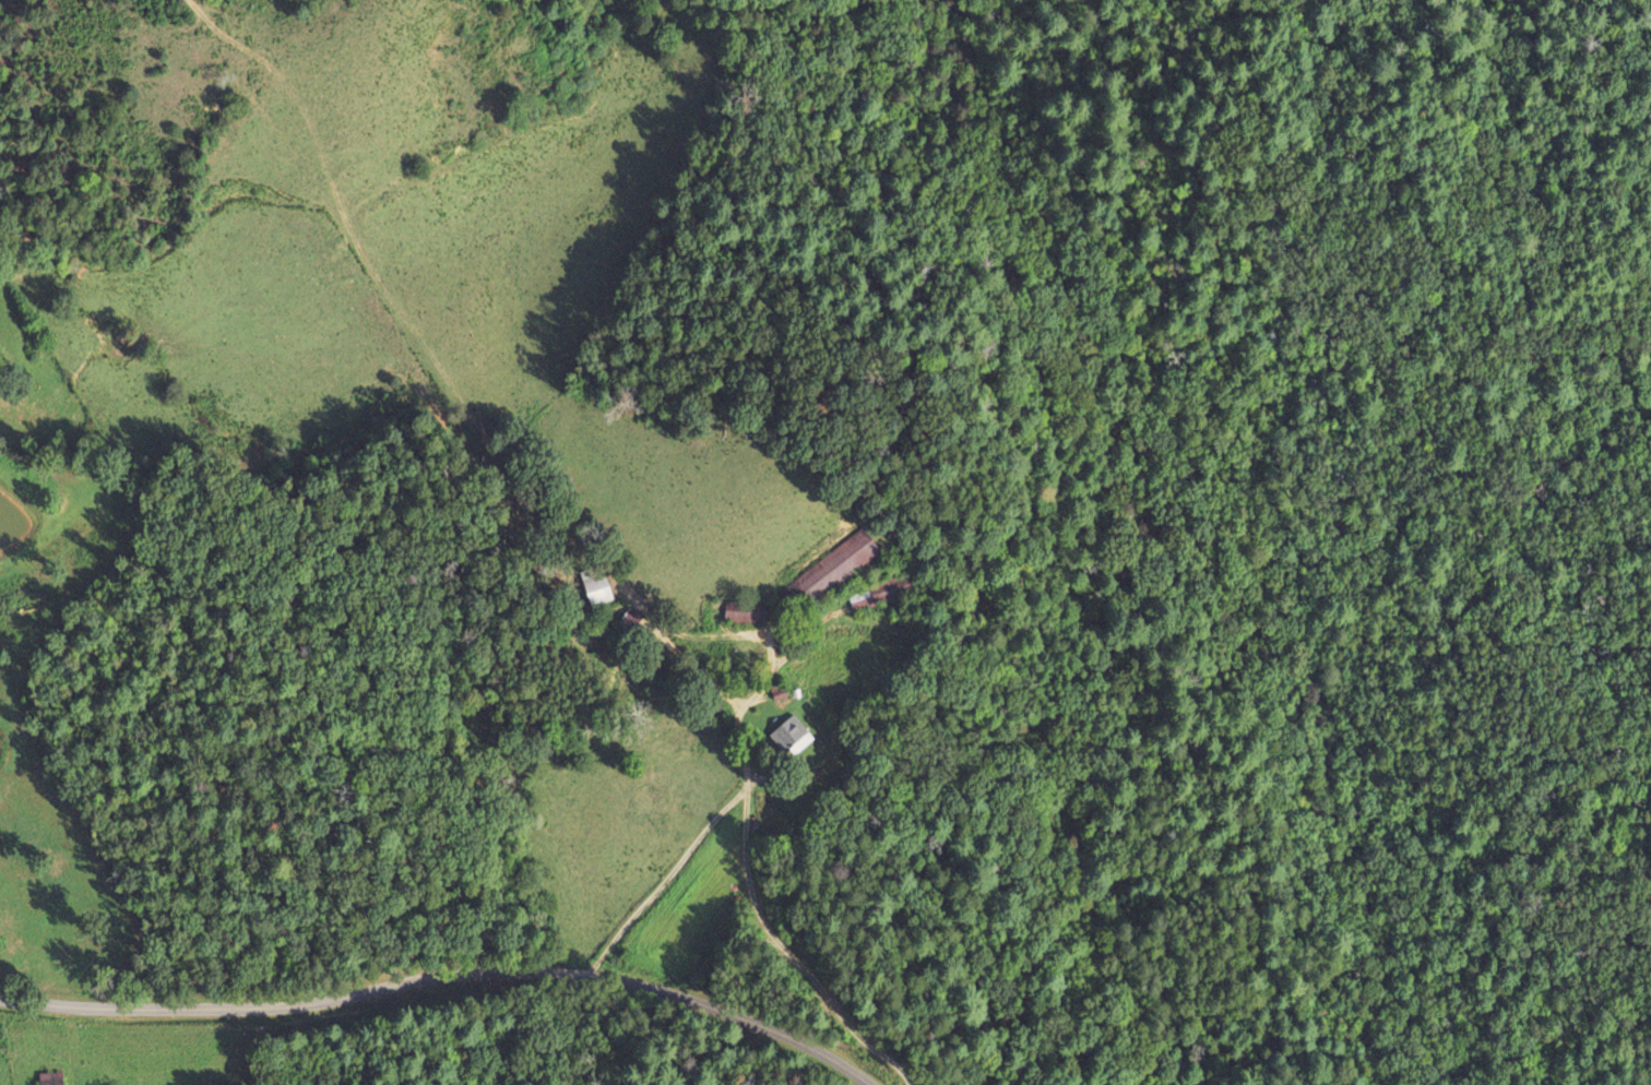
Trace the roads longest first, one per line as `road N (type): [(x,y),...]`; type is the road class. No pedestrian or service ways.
road 1 (residential): [(0,1004),(286,1011),(480,975),(617,982),(747,1026),(875,1084)]
road 2 (residential): [(747,1026),(760,944),(743,785),(634,904),(596,981)]

